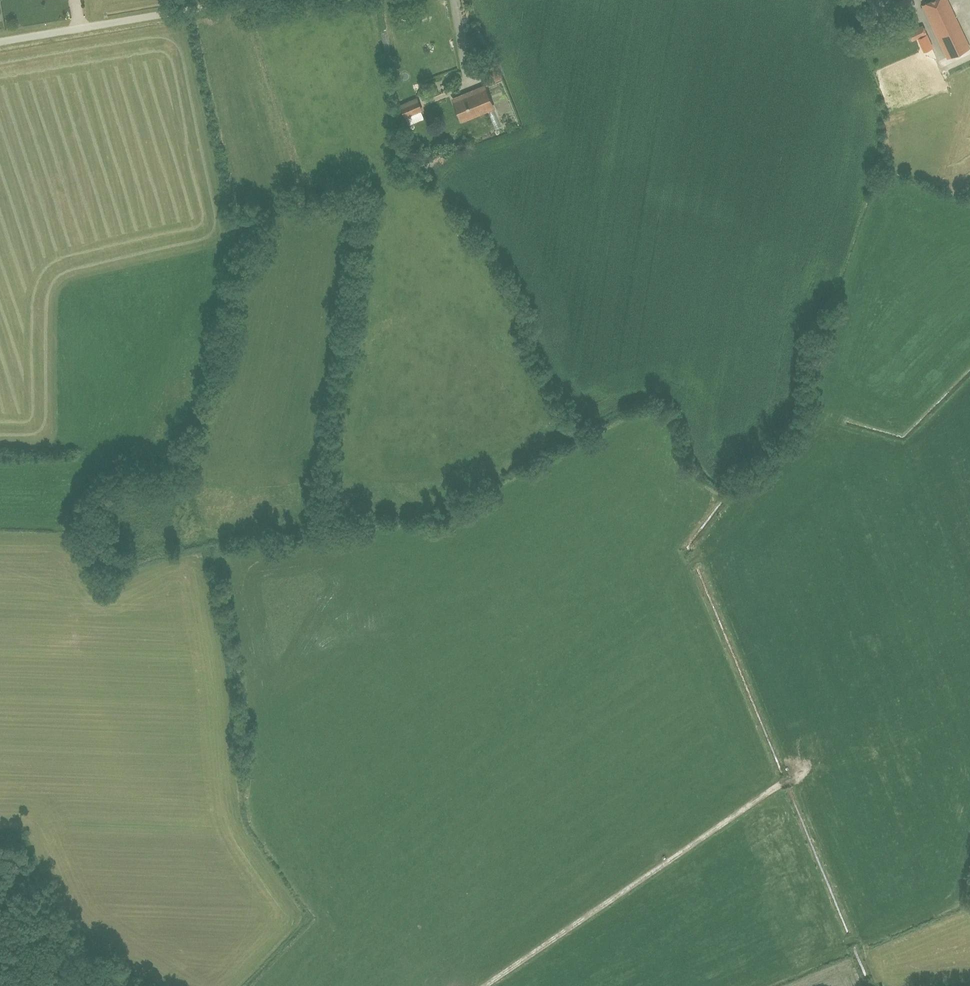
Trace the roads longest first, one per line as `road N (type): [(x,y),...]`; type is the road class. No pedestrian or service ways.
road 1 (unclassified): [(0,42),(243,0)]

